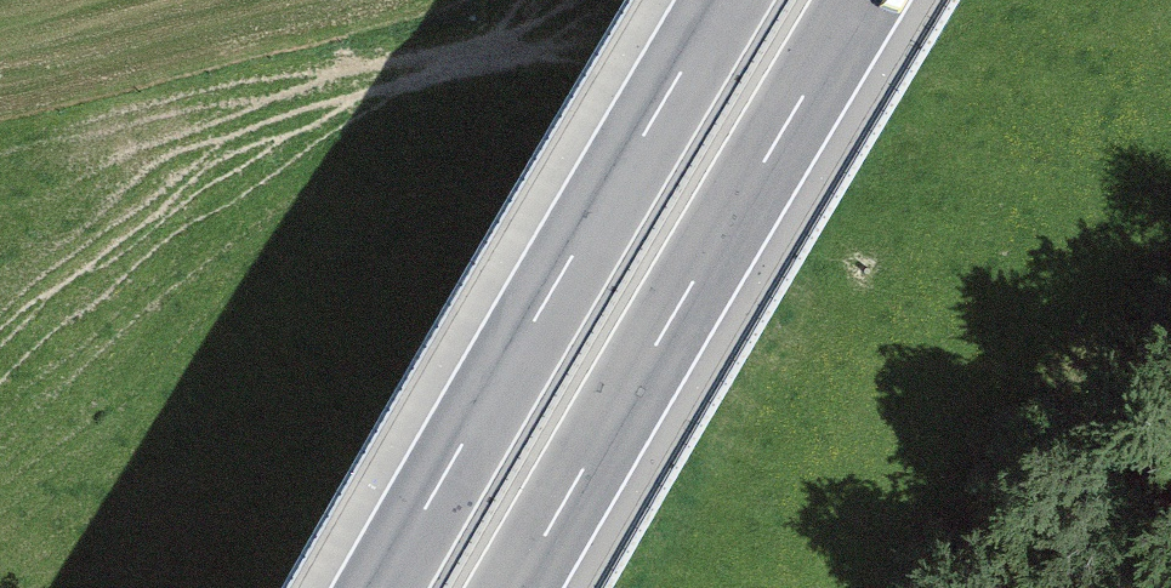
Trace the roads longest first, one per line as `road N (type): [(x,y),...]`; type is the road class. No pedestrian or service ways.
road 1 (motorway): [(512,587),(863,0)]
road 2 (motorway): [(724,0),(376,587)]

